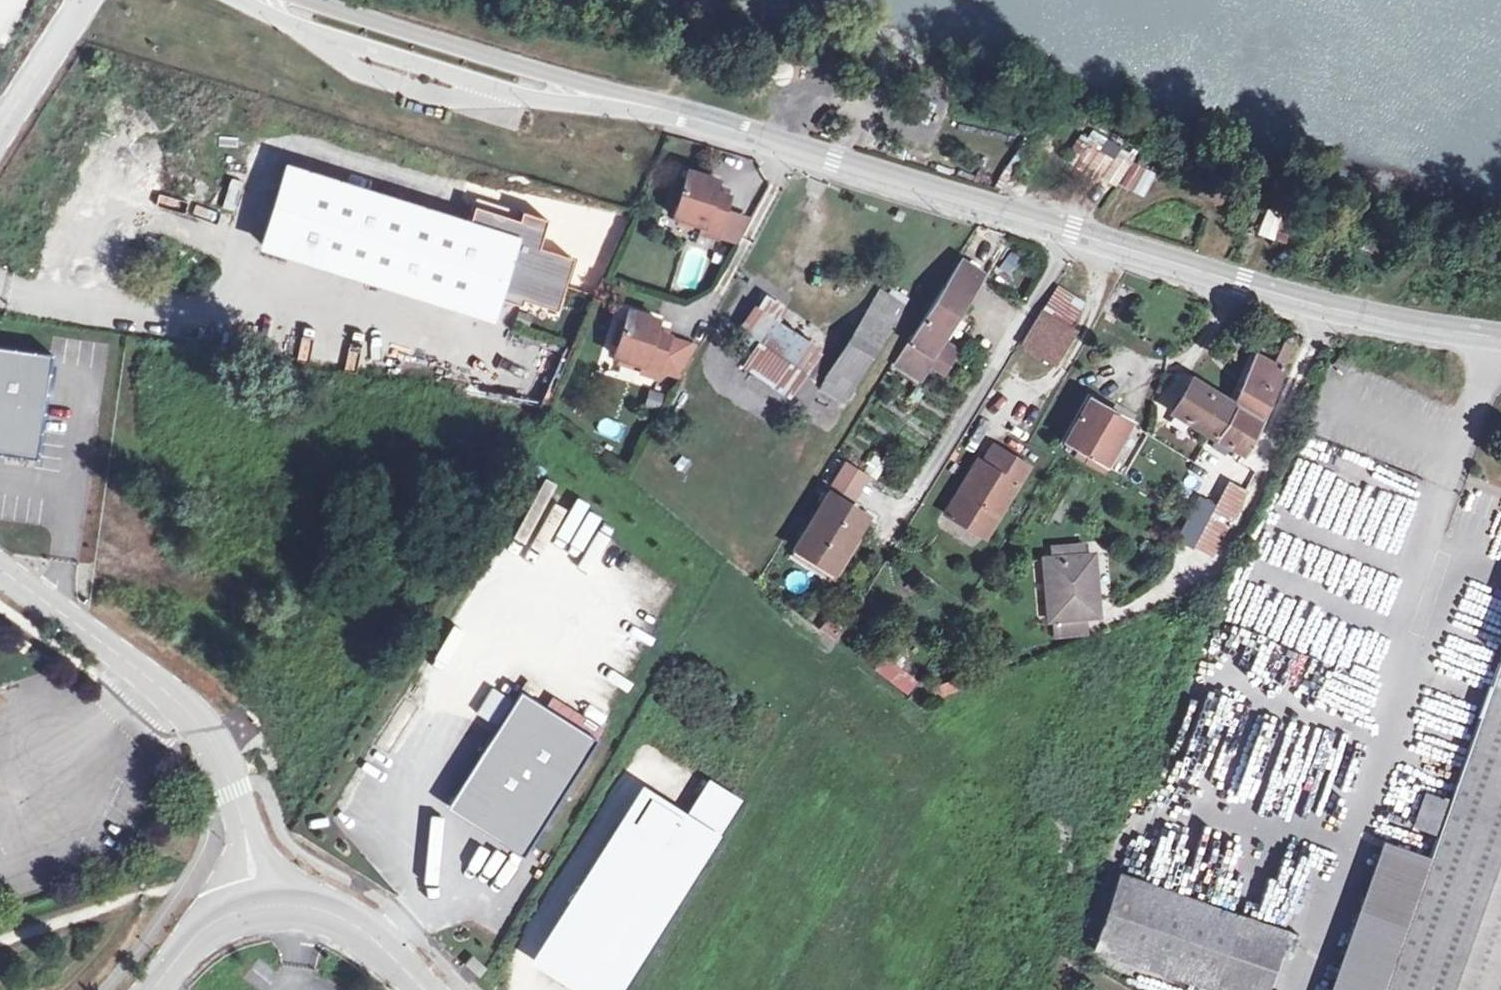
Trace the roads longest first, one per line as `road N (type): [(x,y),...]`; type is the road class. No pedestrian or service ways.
road 1 (tertiary): [(642,105),(1240,286),(1500,338)]
road 2 (unclassified): [(0,573),(160,691),(210,742),(262,908)]
road 3 (tertiary): [(240,0),(284,24),(526,99),(642,105)]
road 4 (tertiary): [(642,105),(308,0)]
road 5 (unclassified): [(420,989),(322,911),(262,908)]
road 6 (unclassified): [(77,0),(0,127)]
road 7 (unclassified): [(262,908),(219,917),(151,989)]

